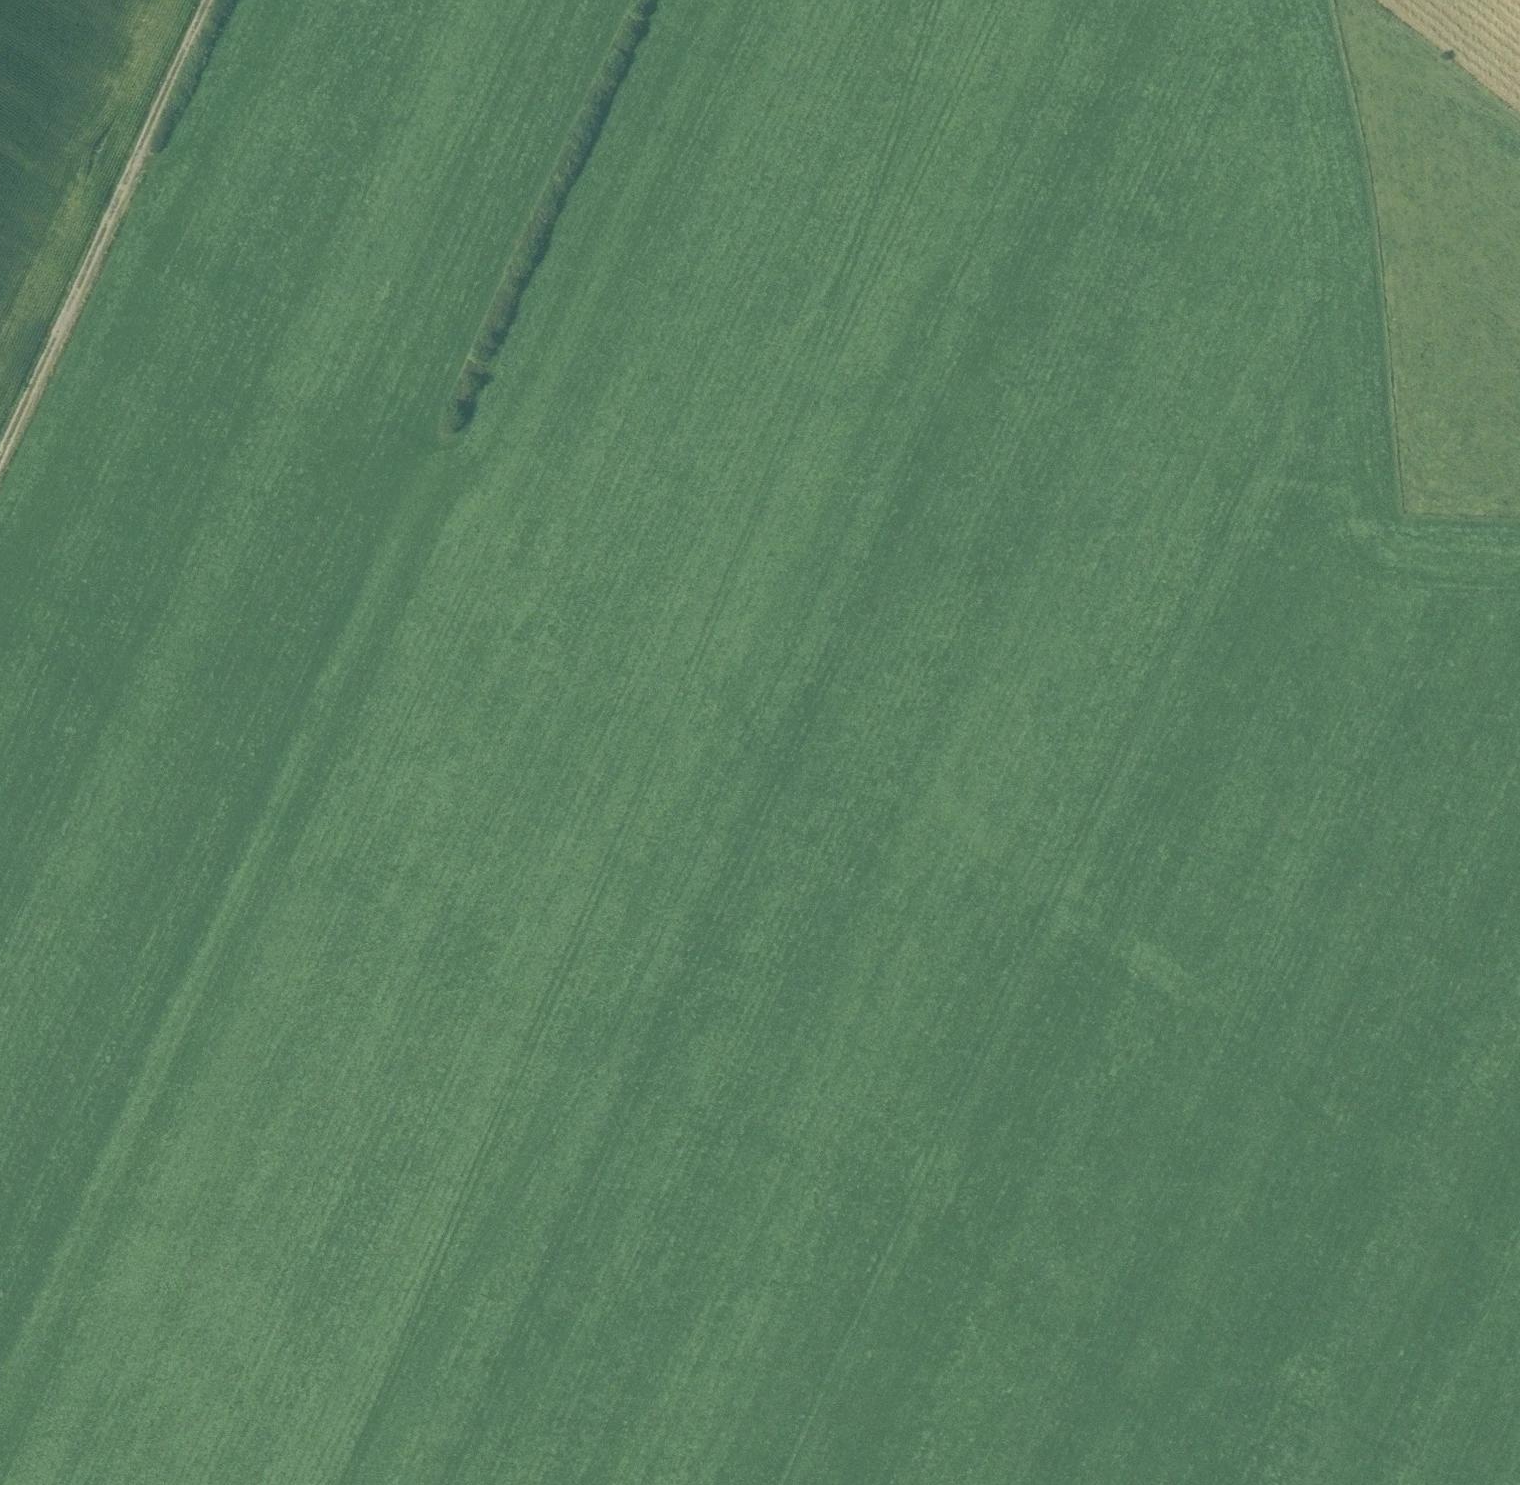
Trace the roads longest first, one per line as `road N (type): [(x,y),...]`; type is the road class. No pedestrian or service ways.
road 1 (track): [(208,0),(0,461)]

